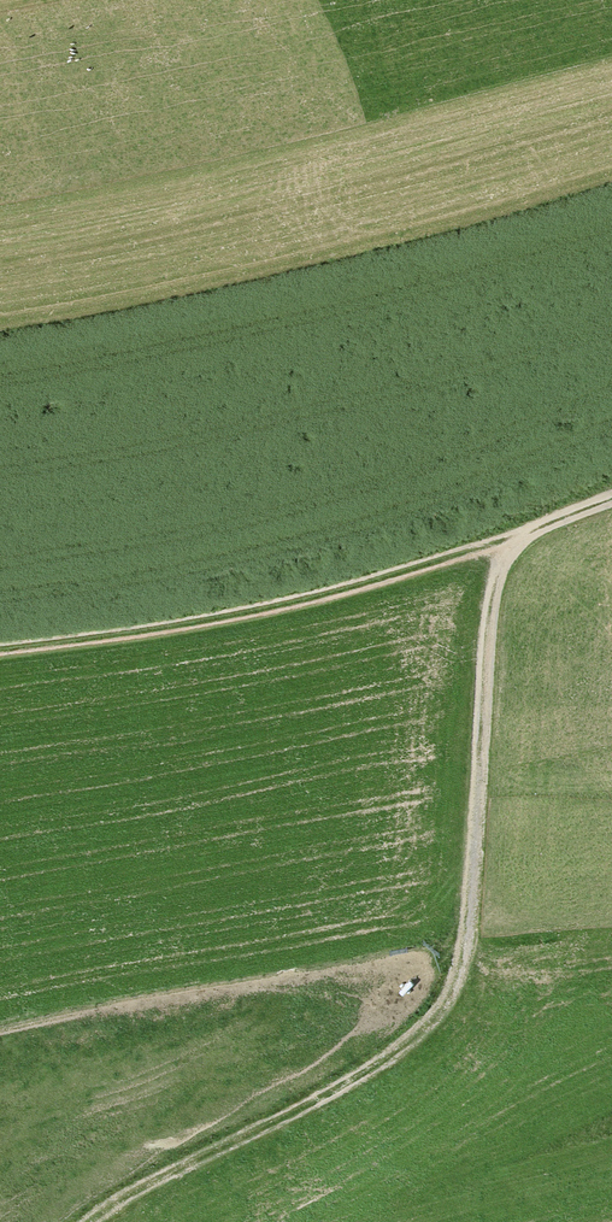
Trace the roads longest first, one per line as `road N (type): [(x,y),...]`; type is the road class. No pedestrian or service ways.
road 1 (track): [(611,491),(533,522),(503,564),(489,627),(468,947),(437,1002),(371,1060),(95,1221)]
road 2 (track): [(533,522),(366,576),(167,620),(0,643)]

